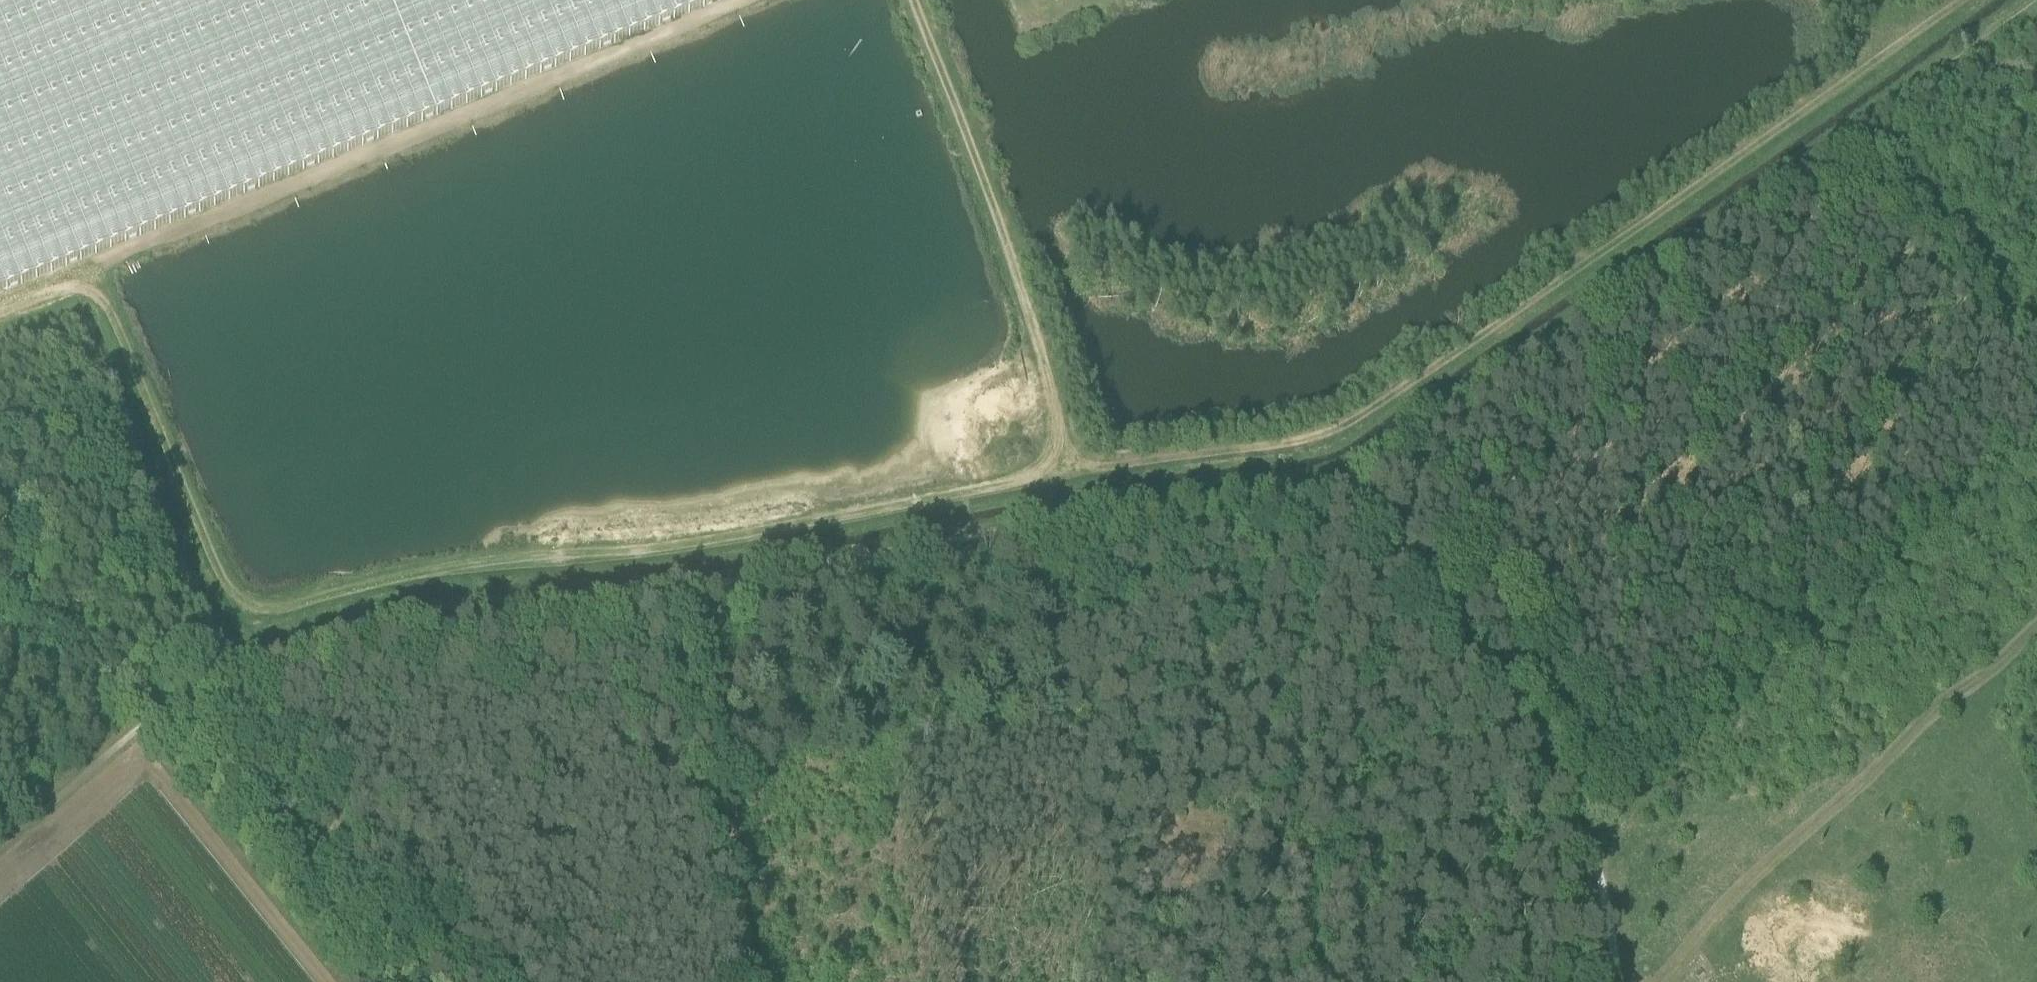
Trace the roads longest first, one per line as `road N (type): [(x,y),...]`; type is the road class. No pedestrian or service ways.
road 1 (track): [(1963,0),(1336,432),(644,556),(448,573),(263,609),(222,582),(105,306),(61,289),(0,315)]
road 2 (track): [(0,851),(158,716),(245,661),(409,622),(707,592),(1344,475)]
road 3 (track): [(1344,475),(2036,1)]
road 4 (track): [(82,291),(128,250),(742,0)]
road 5 (track): [(1344,475),(1576,823),(1605,889),(1619,981)]
road 6 (track): [(1667,981),(1703,929),(1762,871),(2036,632)]
road 7 (track): [(1076,476),(1024,293),(915,0)]

